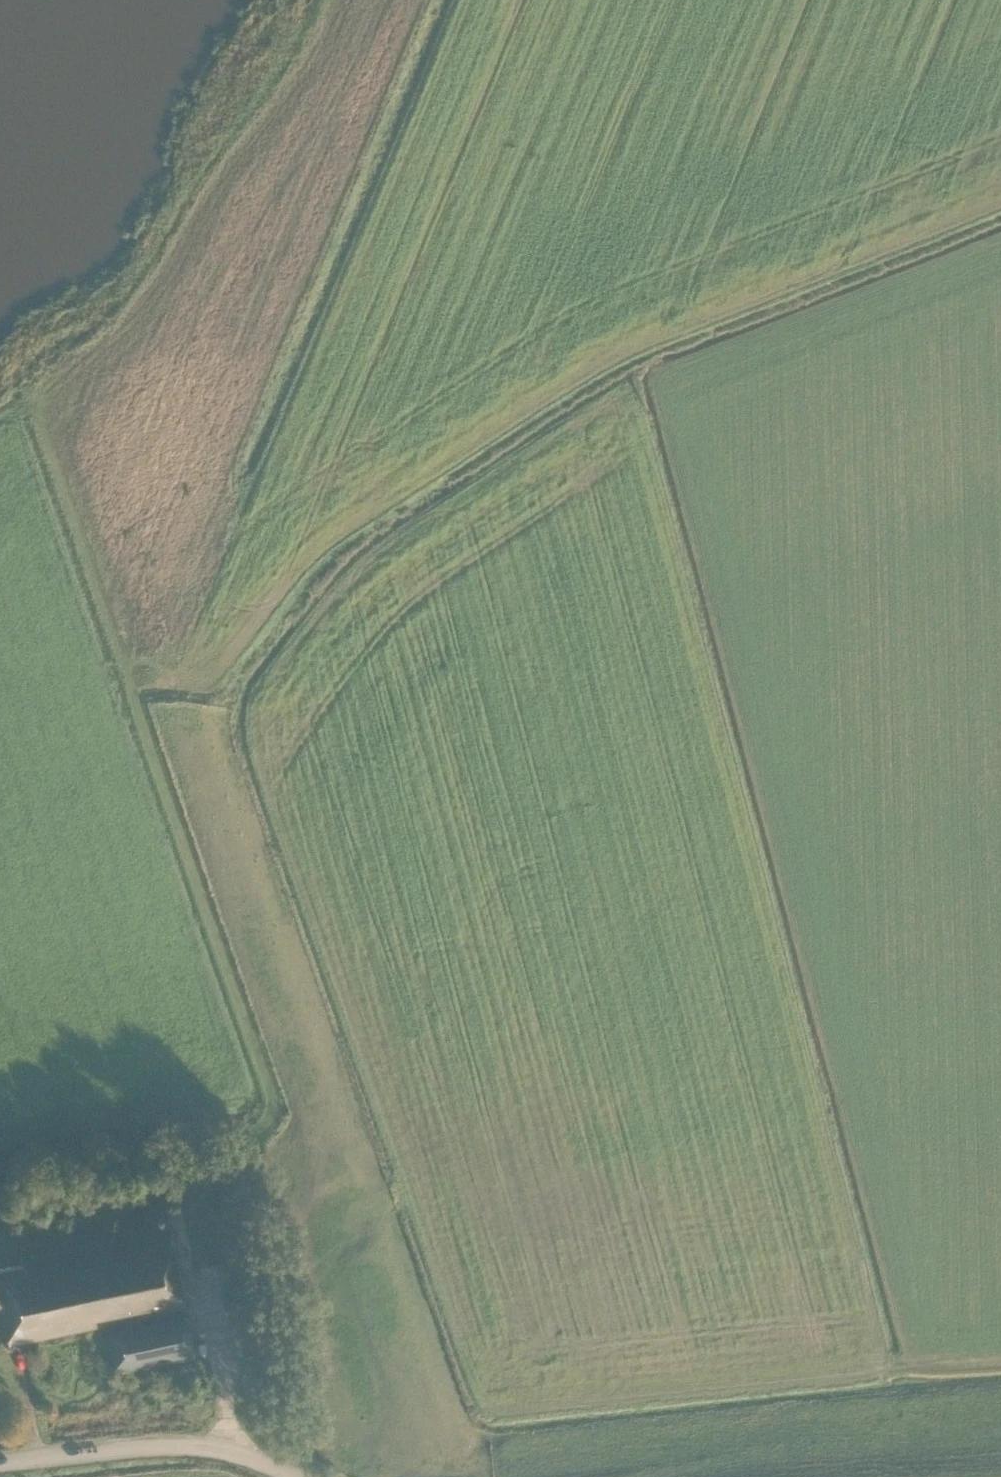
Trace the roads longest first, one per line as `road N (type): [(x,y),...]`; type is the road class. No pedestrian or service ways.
road 1 (tertiary): [(296,1476),(233,1451),(185,1444),(0,1463)]

